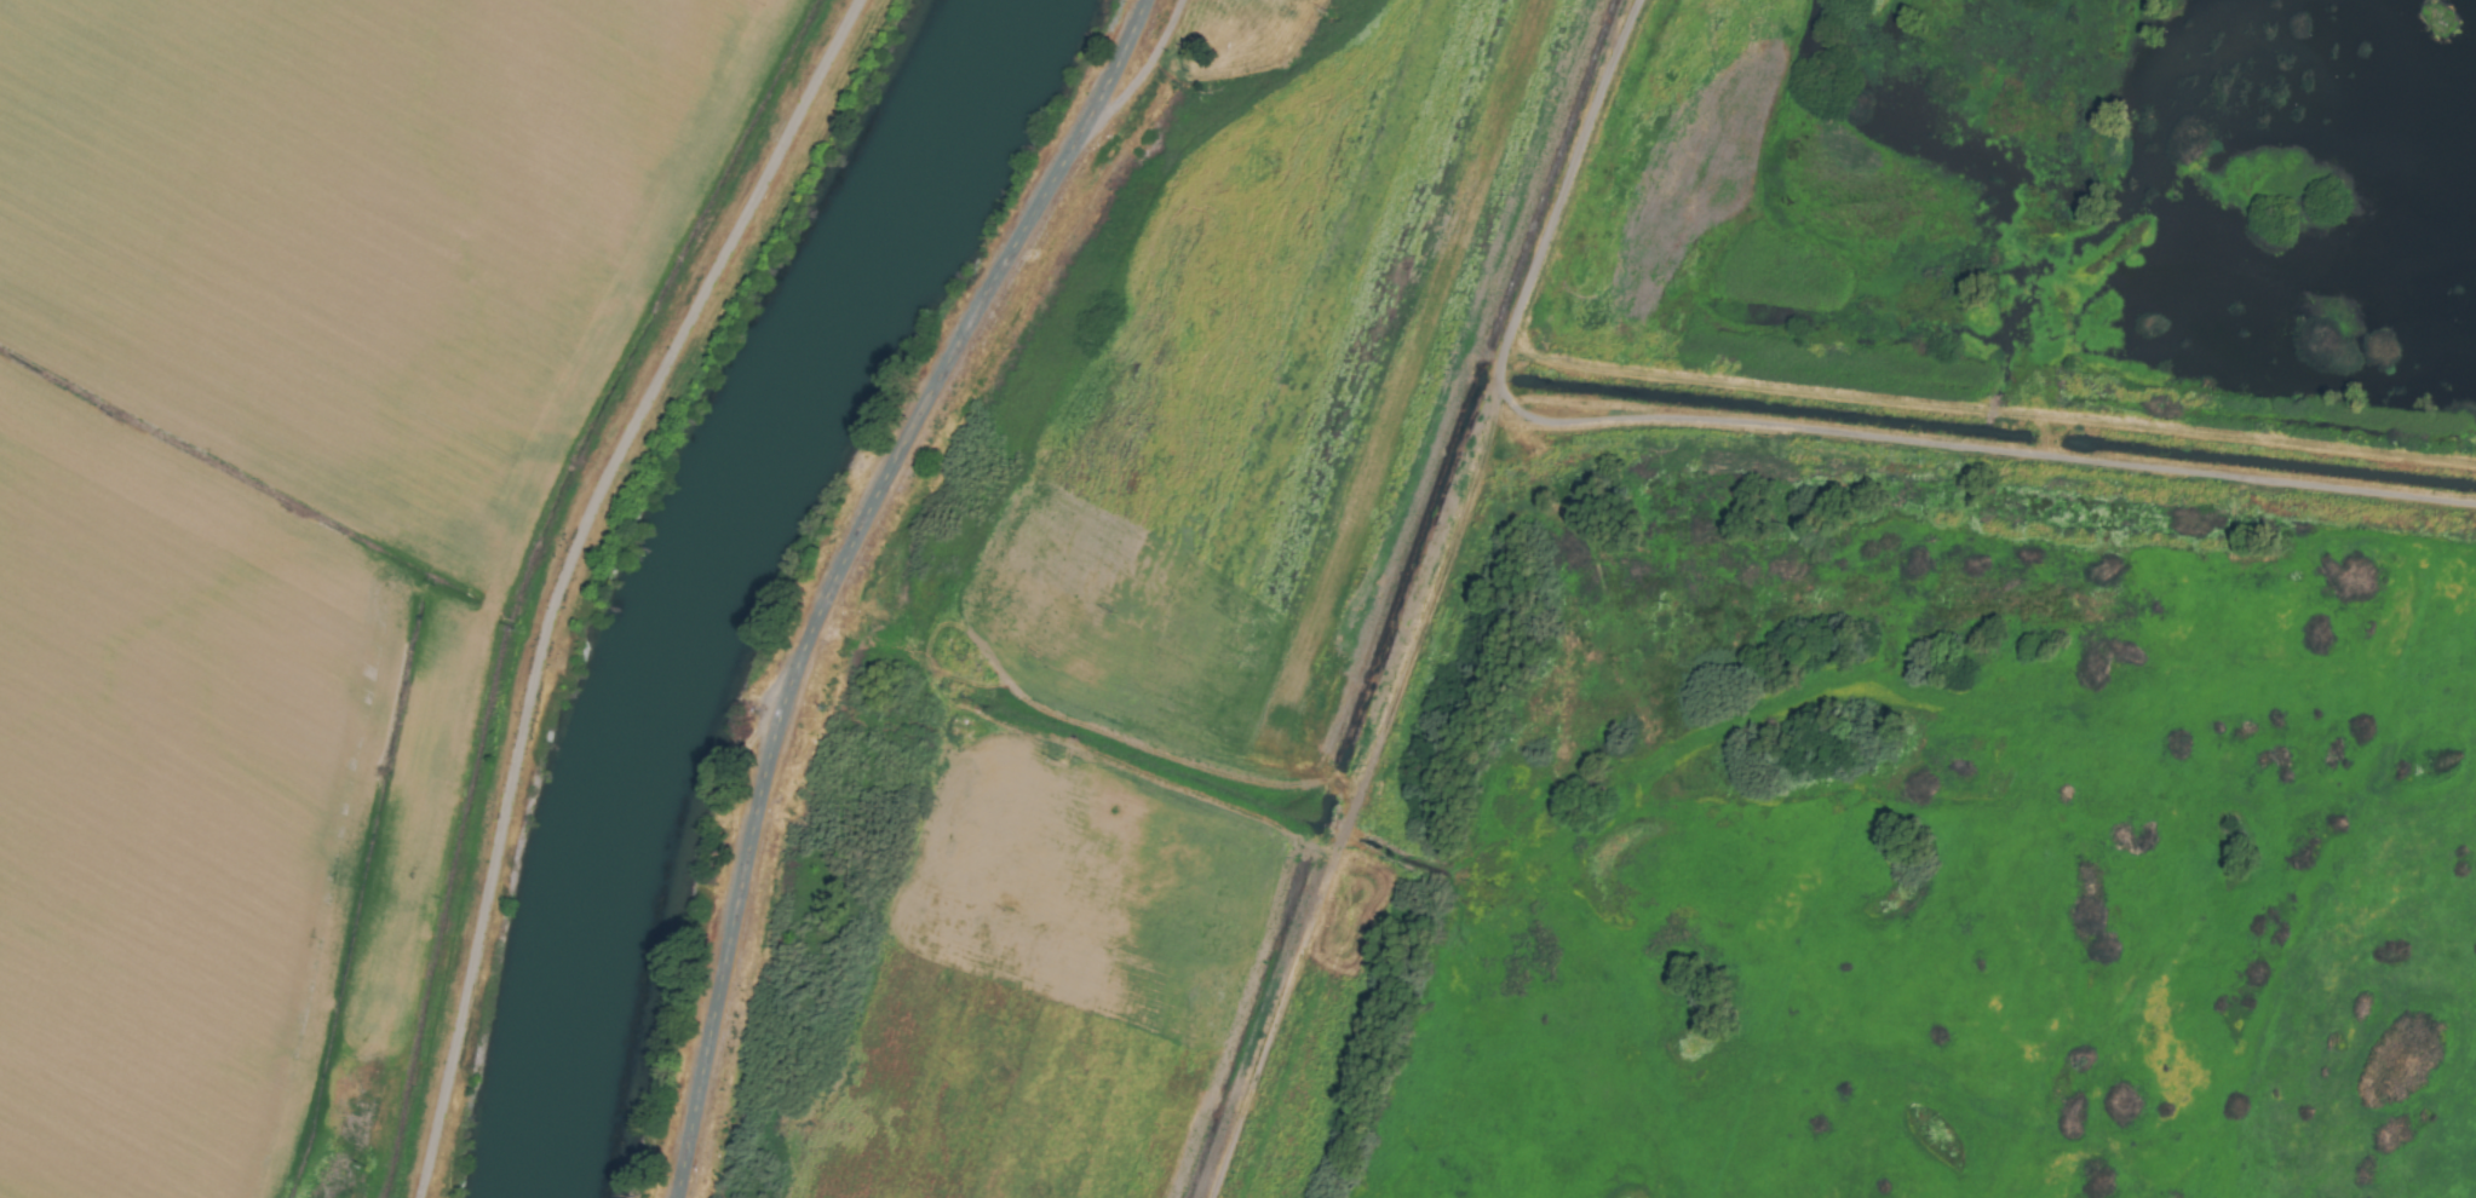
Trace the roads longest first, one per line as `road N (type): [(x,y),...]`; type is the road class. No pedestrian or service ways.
road 1 (residential): [(675,1197),(768,766),(814,626),(917,419),(1080,136),(1144,0)]
road 2 (residential): [(855,0),(601,483),(545,617),(418,1197)]

